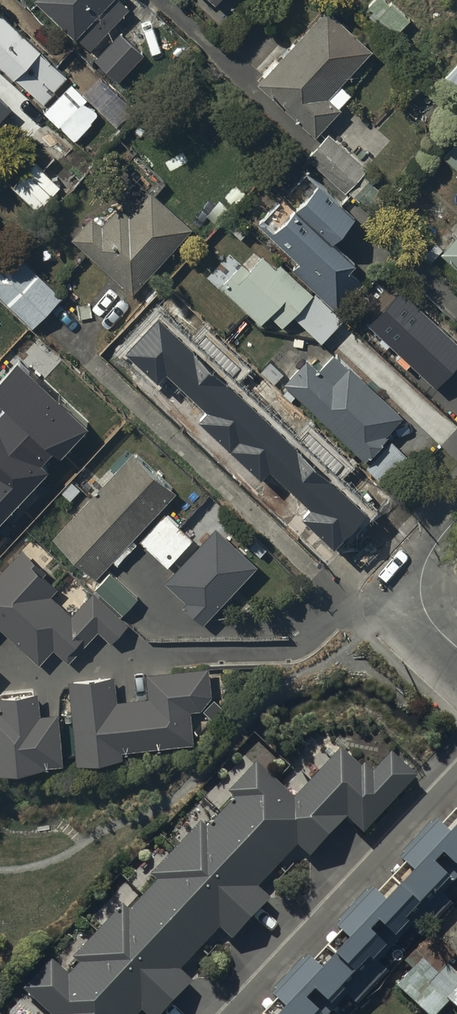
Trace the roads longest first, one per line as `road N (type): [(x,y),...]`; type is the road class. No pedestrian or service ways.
road 1 (unclassified): [(456,518),(421,578),(429,617),(456,647)]

